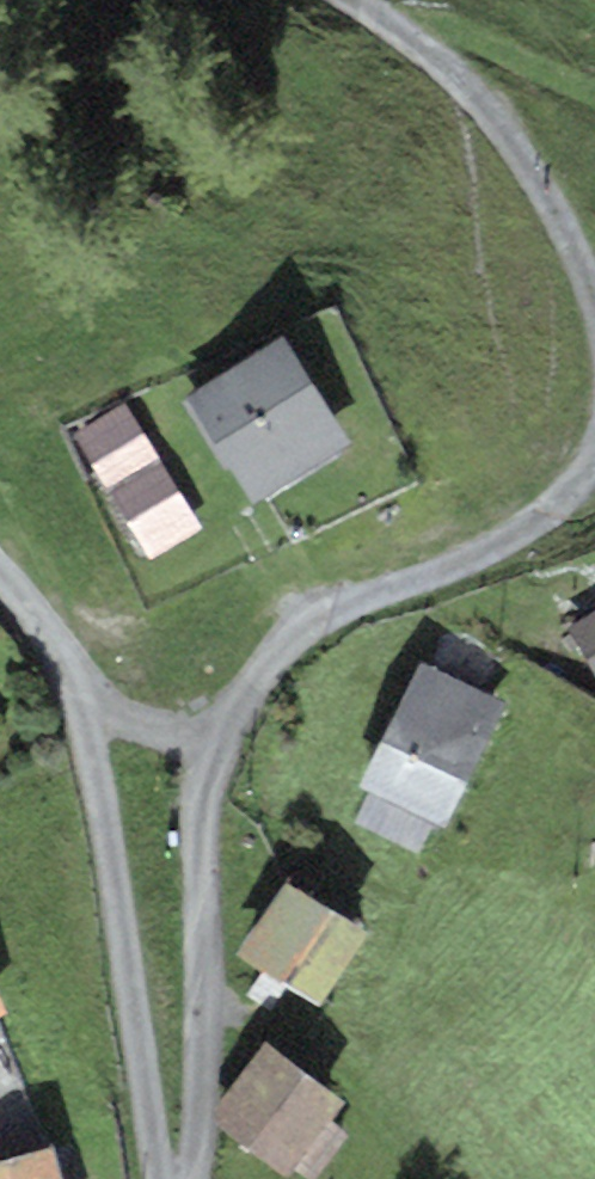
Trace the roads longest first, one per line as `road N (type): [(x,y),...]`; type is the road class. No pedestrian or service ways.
road 1 (residential): [(193,738),(278,651),(339,606),(548,513),(594,456)]
road 2 (residential): [(79,698),(155,1178)]
road 3 (residential): [(176,1178),(195,1050),(193,738)]
road 4 (residential): [(594,310),(585,272),(539,187),(374,14),(348,0)]
road 5 (residential): [(0,591),(79,698)]
road 6 (residential): [(79,698),(139,728),(193,738)]

